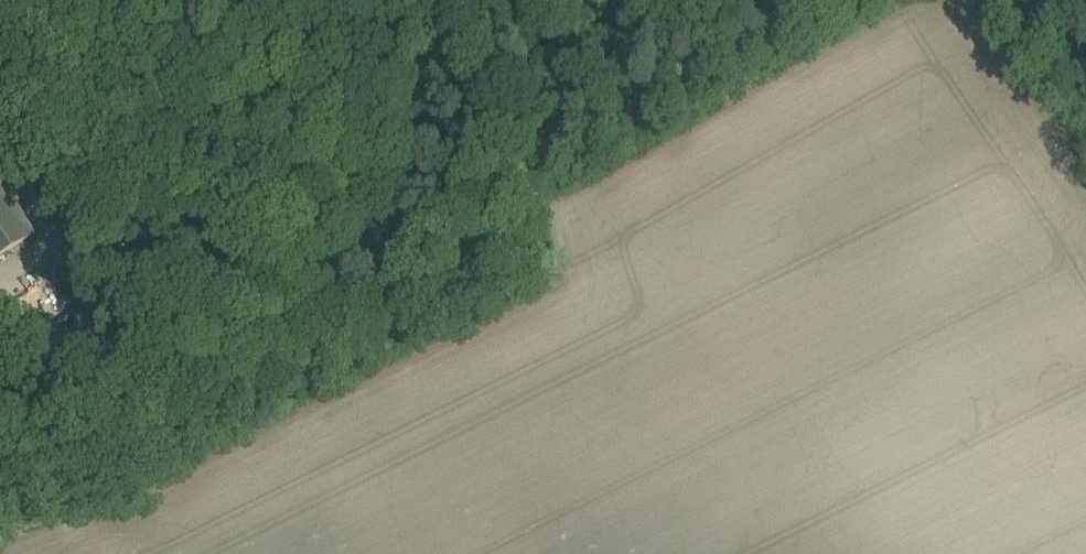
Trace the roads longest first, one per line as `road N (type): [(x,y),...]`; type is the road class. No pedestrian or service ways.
road 1 (track): [(977,0),(1085,170)]

